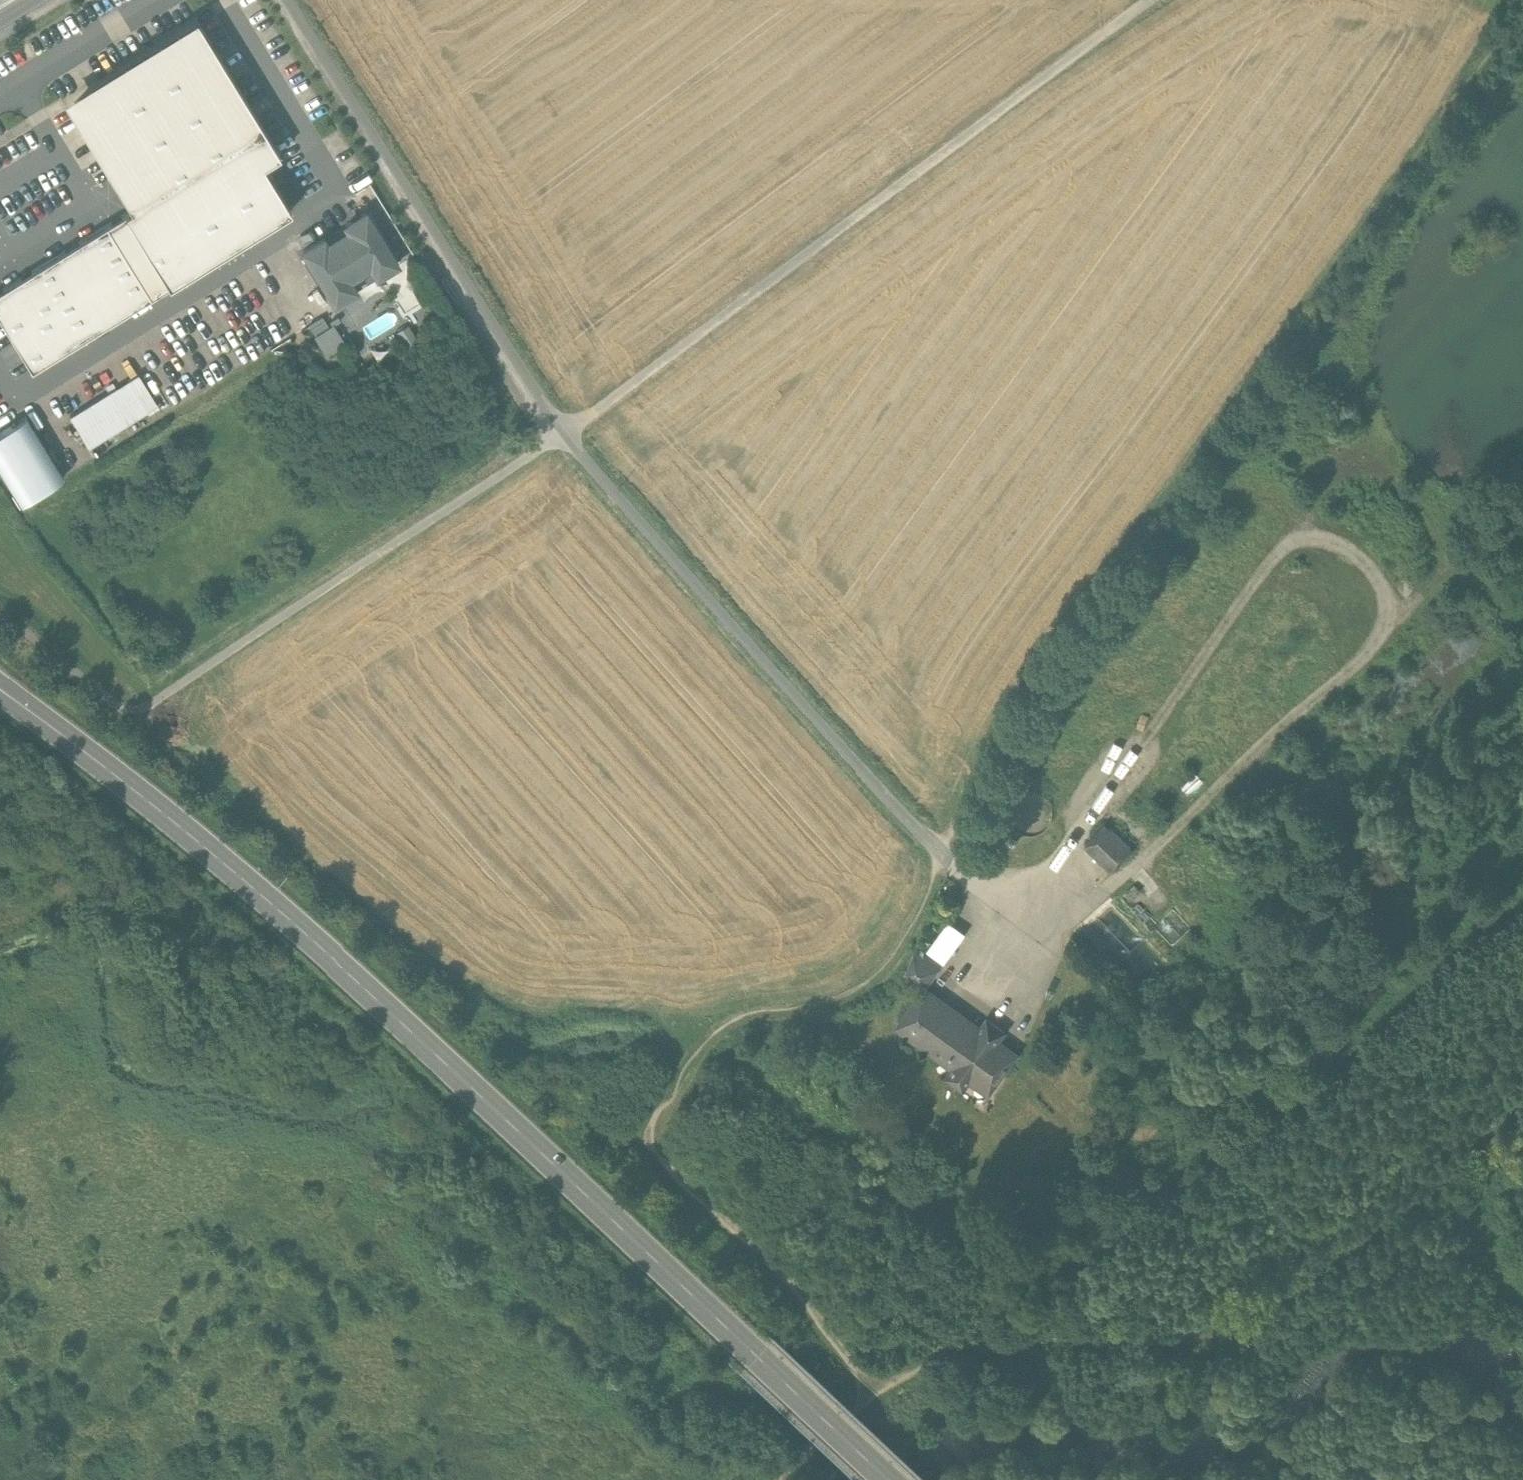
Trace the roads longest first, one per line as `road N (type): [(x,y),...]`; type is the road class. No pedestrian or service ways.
road 1 (track): [(0,624),(124,714),(150,708),(489,484),(1150,0)]
road 2 (primary): [(901,1479),(381,993),(0,683)]
road 3 (track): [(986,893),(1051,871),(1283,553),(1306,540),(1339,545),(1365,564),(1384,594),(1371,654),(991,996)]
road 4 (track): [(1522,18),(940,855)]
road 5 (track): [(1306,540),(1317,508),(1375,419),(1362,328),(1405,239),(1522,88)]
road 6 (track): [(652,1148),(769,1256),(871,1396)]
road 7 (track): [(940,855),(991,902),(991,996)]

